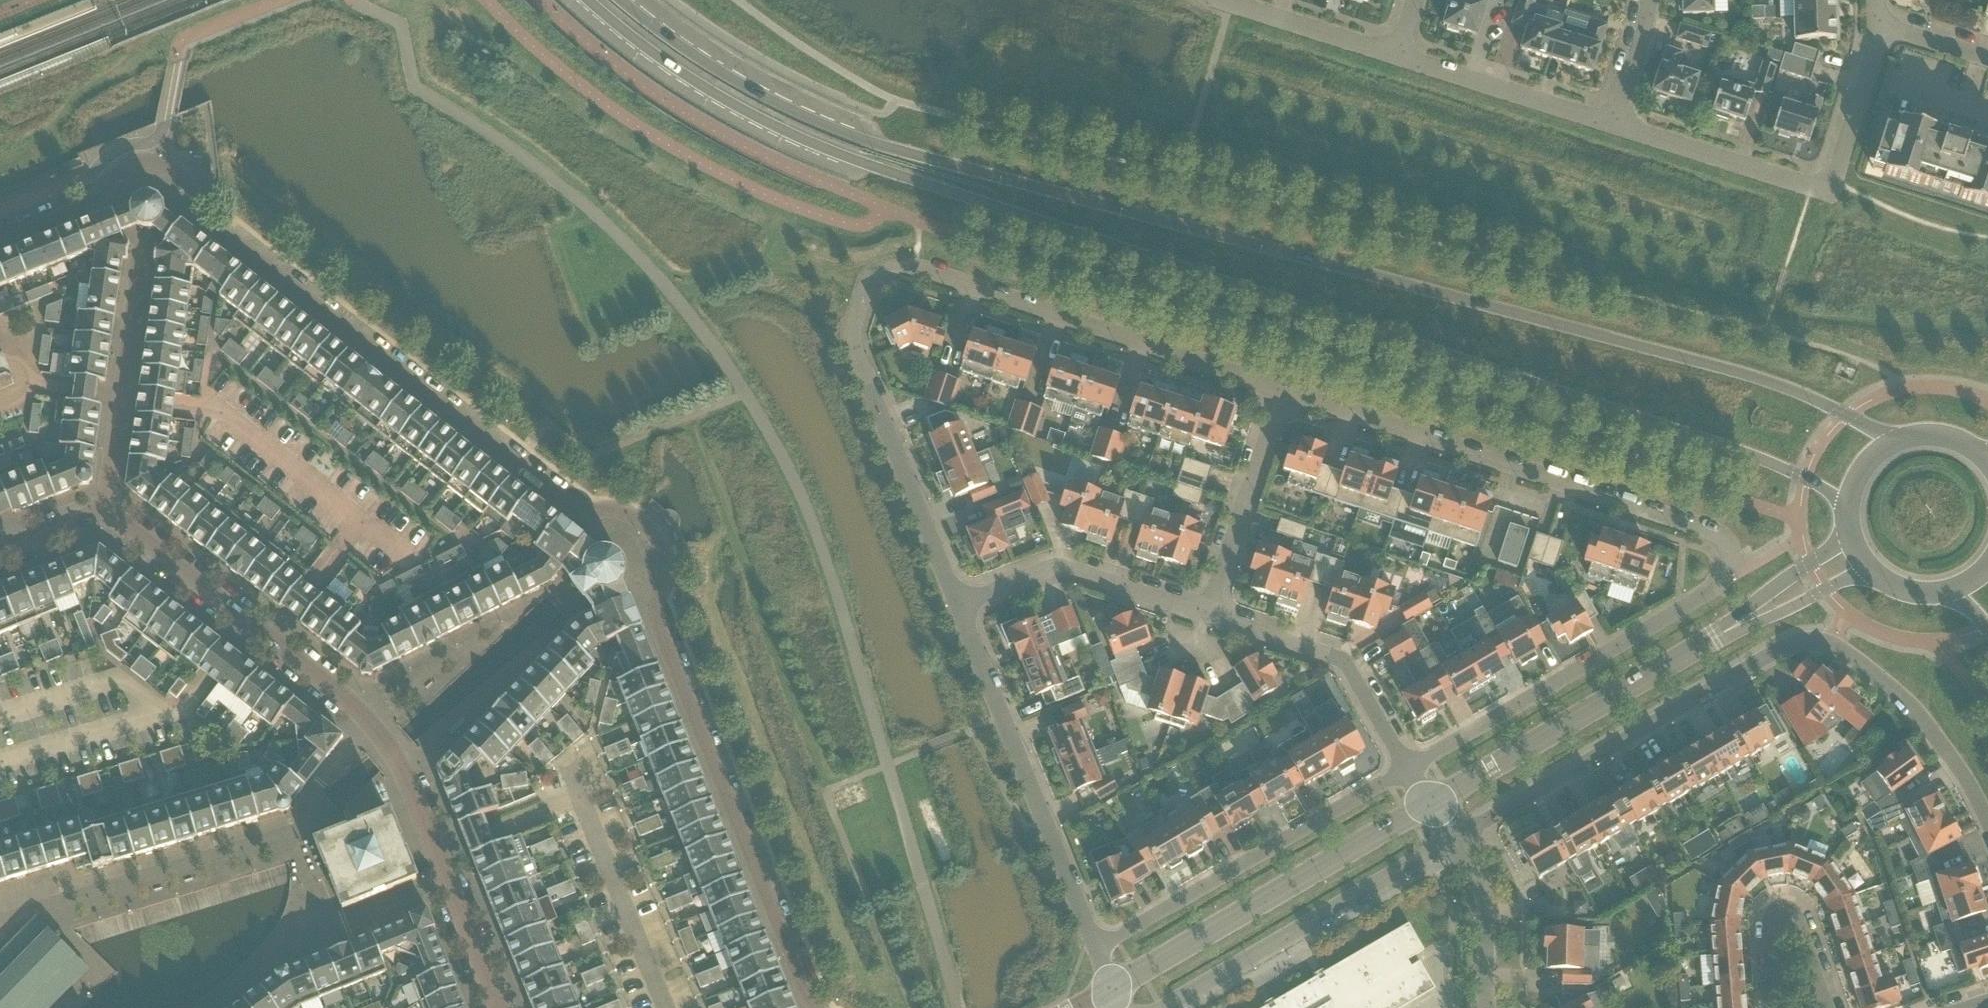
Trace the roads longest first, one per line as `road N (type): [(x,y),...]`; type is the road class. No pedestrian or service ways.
road 1 (secondary): [(587,0),(724,100),(840,156),(1806,476),(1848,507)]
road 2 (secondary): [(1898,443),(1721,367),(850,134),(732,77),(623,0)]
road 3 (residential): [(810,1007),(658,619),(664,567),(654,535),(615,513),(574,508),(516,466),(221,232),(176,169),(137,161),(117,169)]
road 4 (residential): [(1453,842),(1782,647),(1807,643),(1827,644),(1887,690),(1966,784),(1987,829)]
road 5 (residential): [(1729,570),(1726,550),(1709,532),(1281,392)]
road 6 (residential): [(958,607),(854,353),(869,282),(891,269),(916,271)]
road 7 (residential): [(1281,392),(916,271)]
road 8 (residential): [(1729,570),(1698,601),(1405,773)]
road 9 (residential): [(1095,952),(958,607)]
road 10 (unclassified): [(1112,994),(1430,808)]
road 11 (residential): [(105,511),(348,702),(385,744)]
road 12 (residential): [(1405,773),(1095,952)]
road 13 (unclassified): [(1165,1007),(1453,842)]
road 14 (unclassified): [(1430,808),(1711,643)]
road 15 (residential): [(499,1007),(385,744)]
road 16 (residential): [(1405,773),(1365,694),(1323,649),(1206,613)]
road 17 (residential): [(105,511),(142,245)]
road 18 (residential): [(1206,613),(1072,569),(1039,569),(958,607)]
road 19 (residential): [(1206,613),(1281,392)]
road 20 (residential): [(1616,125),(1396,55)]
road 21 (residential): [(1835,180),(1811,187),(1616,125)]
road 22 (residential): [(1827,1007),(1797,918),(1781,910),(1768,921),(1775,1007)]
road 23 (residential): [(1396,55),(1216,0)]
road 24 (unclassified): [(1850,534),(1711,643)]
road 25 (unclassified): [(1711,643),(1869,571)]
road 26 (residential): [(1487,1007),(1482,894),(1453,842)]
road 27 (residential): [(1835,180),(1879,27)]
road 28 (residential): [(0,240),(86,202),(117,169)]
road 29 (residential): [(1616,125),(1649,0)]

